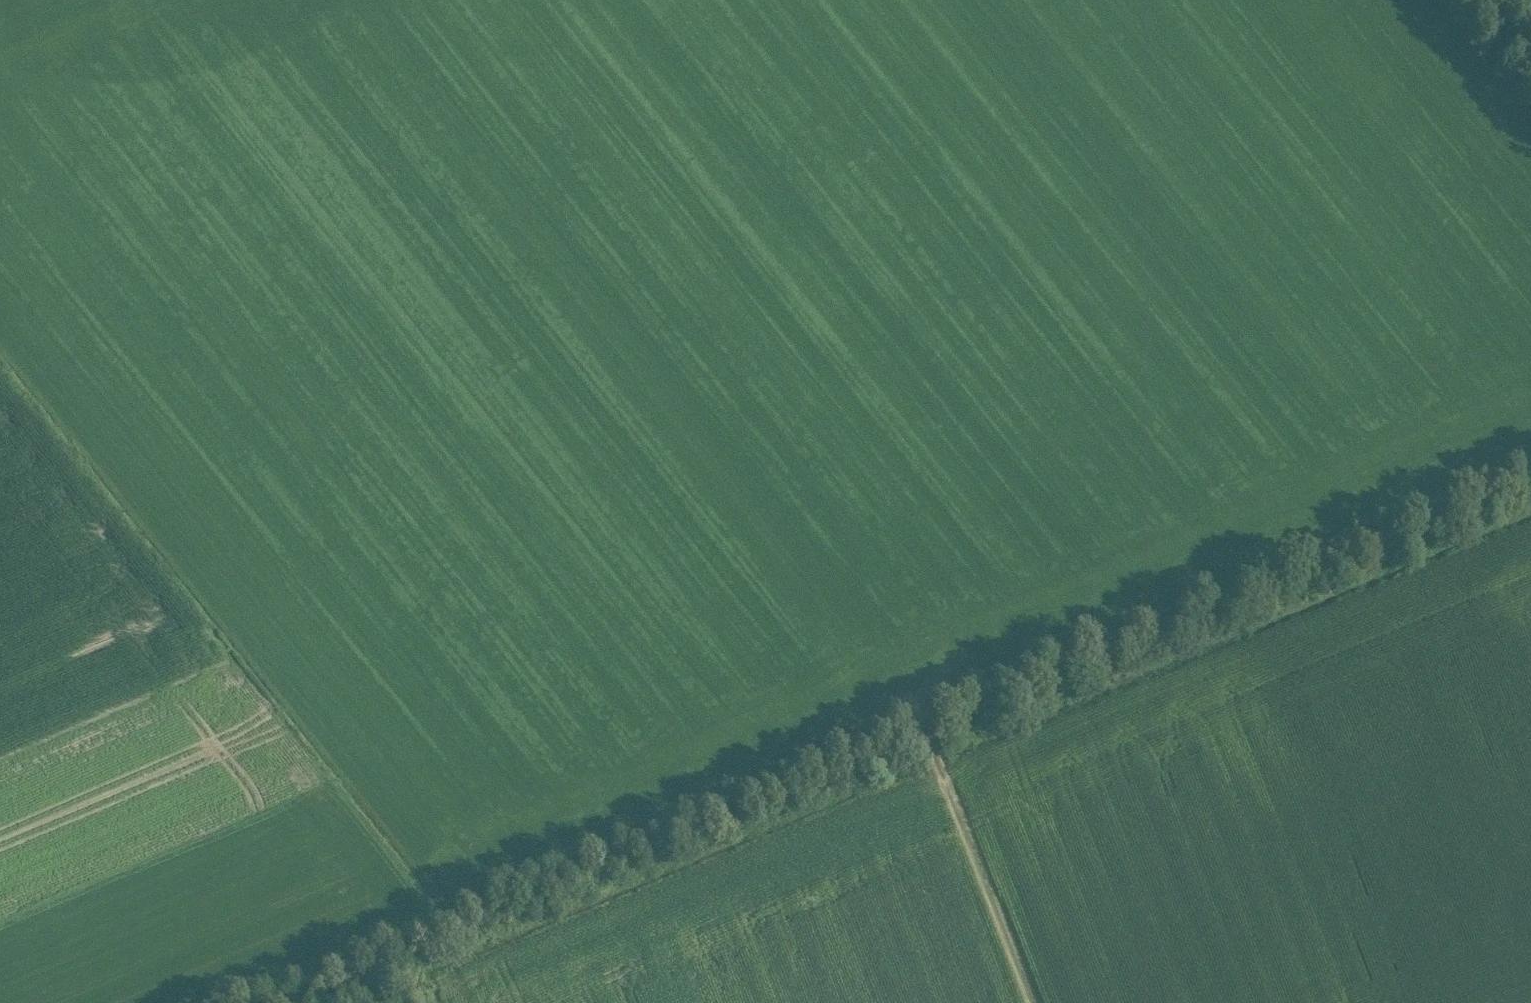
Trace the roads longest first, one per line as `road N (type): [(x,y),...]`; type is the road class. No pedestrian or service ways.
road 1 (track): [(1032,1002),(920,696)]

